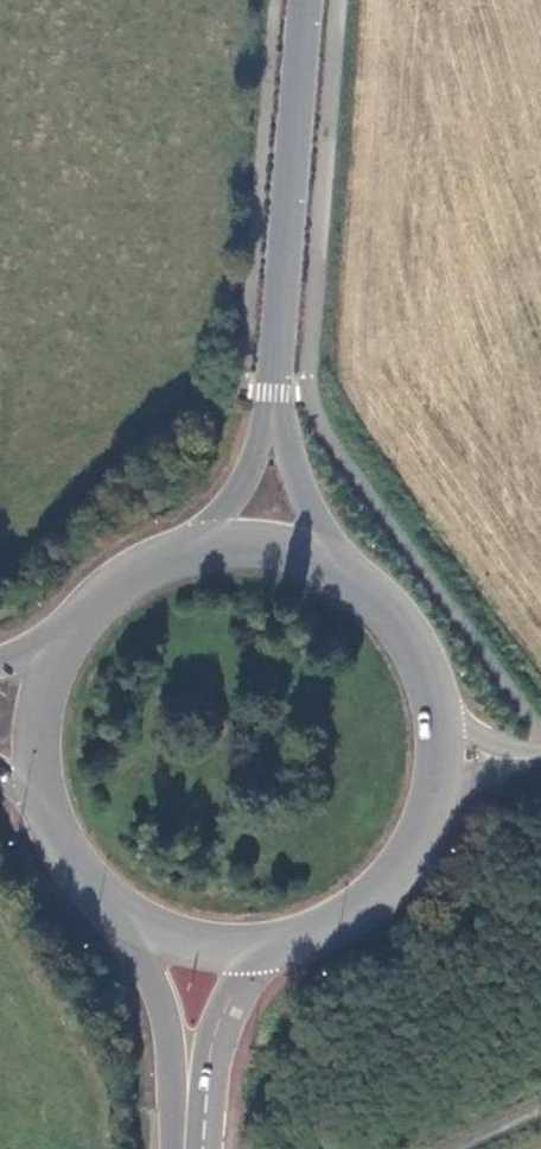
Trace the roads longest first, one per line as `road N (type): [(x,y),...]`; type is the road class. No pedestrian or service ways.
road 1 (secondary): [(276,392),(305,0)]
road 2 (primary): [(114,912),(164,995),(194,1122)]
road 3 (primary): [(194,1122),(215,1030),(232,997),(292,946)]
road 4 (primary): [(292,946),(339,926),(381,896),(413,856),(435,810)]
road 5 (secondary): [(353,575),(320,532),(276,392)]
road 6 (primary): [(114,912),(181,945),(218,952),(292,946)]
road 7 (primary): [(65,631),(36,698),(32,770),(39,806)]
road 8 (secondary): [(276,392),(247,475),(191,545)]
road 9 (primary): [(353,575),(275,543),(191,545)]
road 10 (primary): [(441,707),(410,632),(353,575)]
road 11 (primary): [(191,545),(120,576),(65,631)]
road 12 (primary): [(39,806),(82,883),(114,912)]

